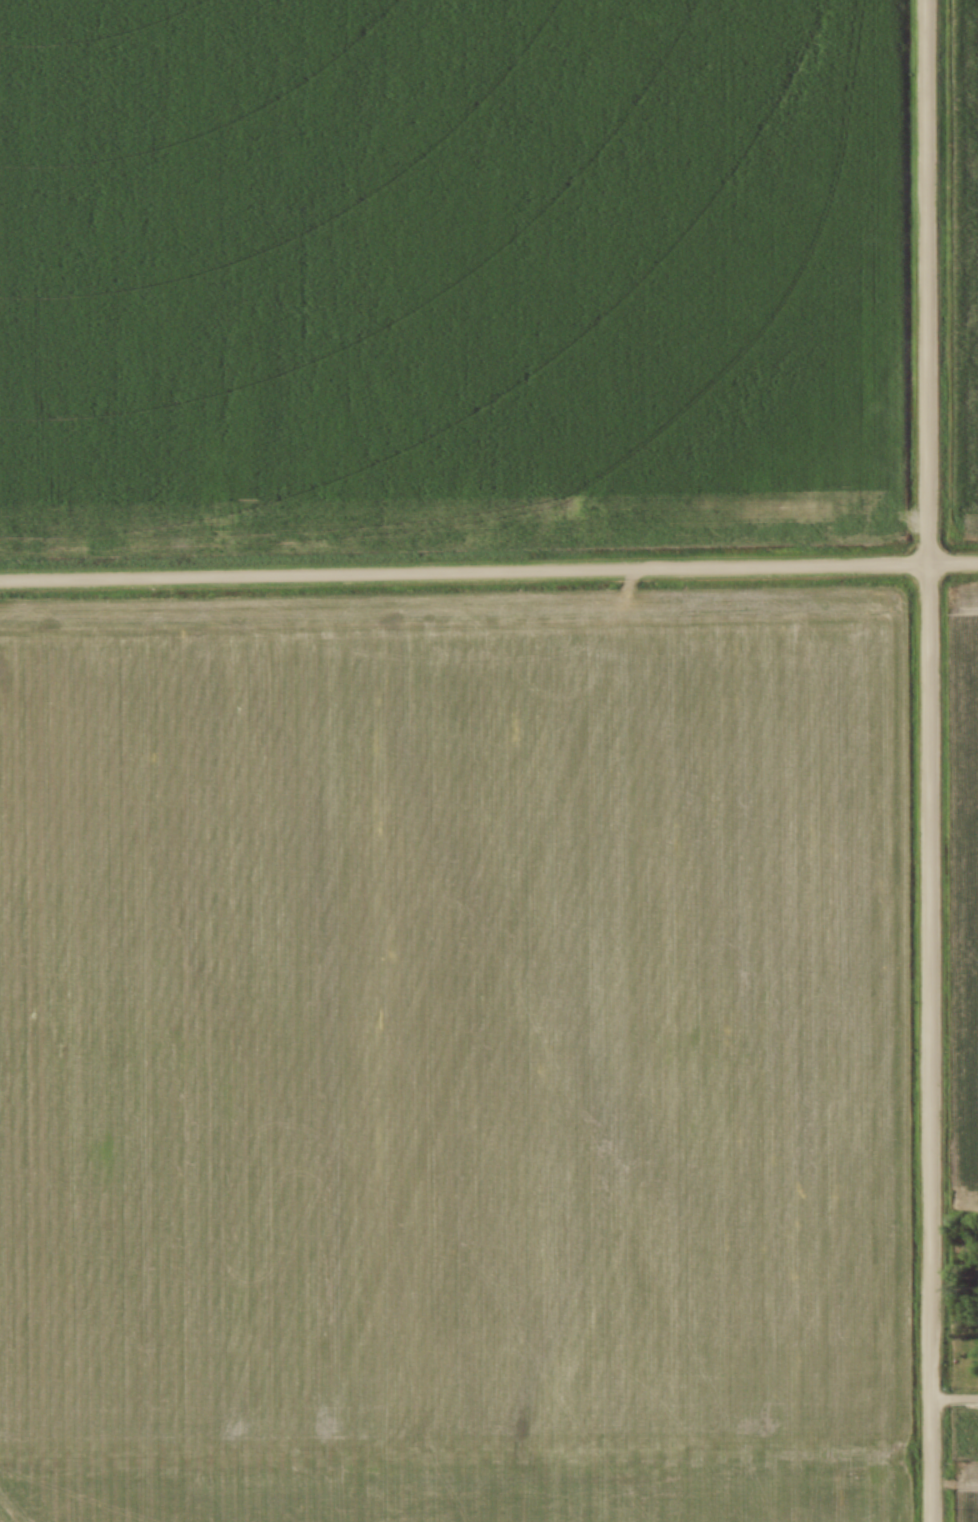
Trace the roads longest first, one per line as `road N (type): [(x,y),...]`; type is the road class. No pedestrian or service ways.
road 1 (residential): [(929,1521),(925,0)]
road 2 (residential): [(0,581),(977,564)]

